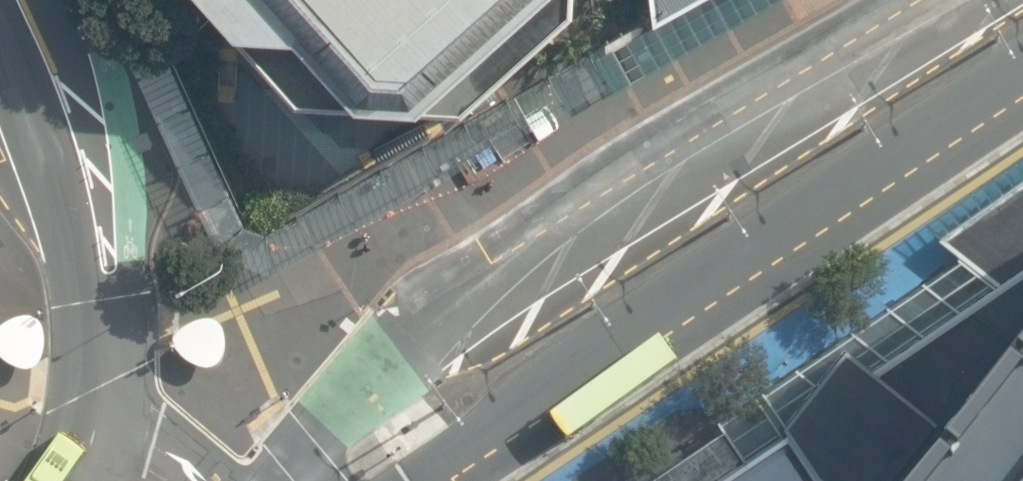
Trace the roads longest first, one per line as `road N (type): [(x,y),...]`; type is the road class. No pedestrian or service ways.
road 1 (tertiary): [(299,480),(422,336),(576,230),(950,0)]
road 2 (tertiary): [(1022,79),(430,480)]
road 3 (secondary): [(86,396),(88,342),(72,238),(0,37)]
road 4 (unclassified): [(191,480),(86,396)]

